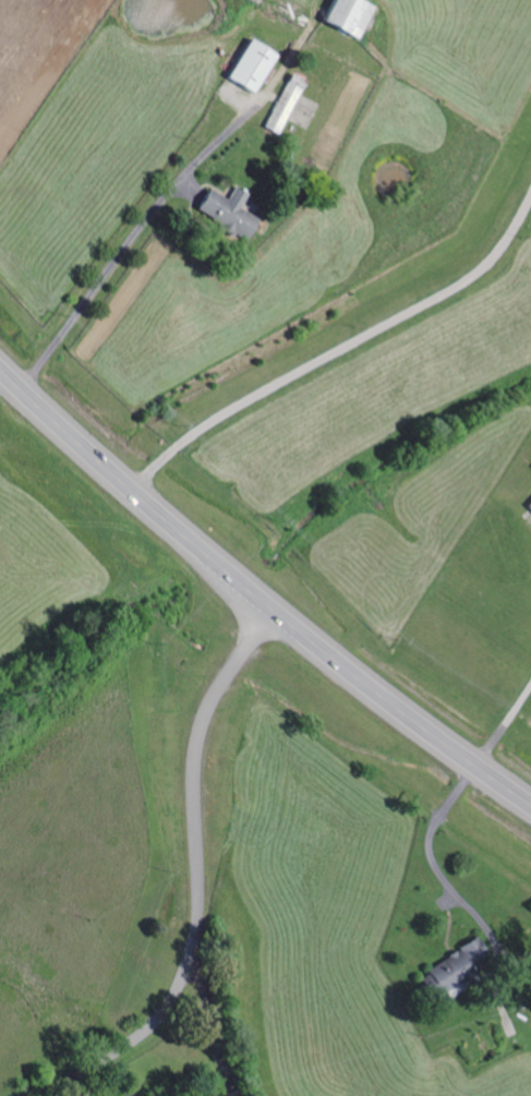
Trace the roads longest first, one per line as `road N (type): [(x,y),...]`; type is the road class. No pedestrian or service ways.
road 1 (trunk): [(530,805),(271,609),(0,366)]
road 2 (residential): [(46,1095),(134,1041),(169,1008),(188,972),(277,859),(345,742),(271,609)]
road 3 (residential): [(188,972),(302,1095)]

